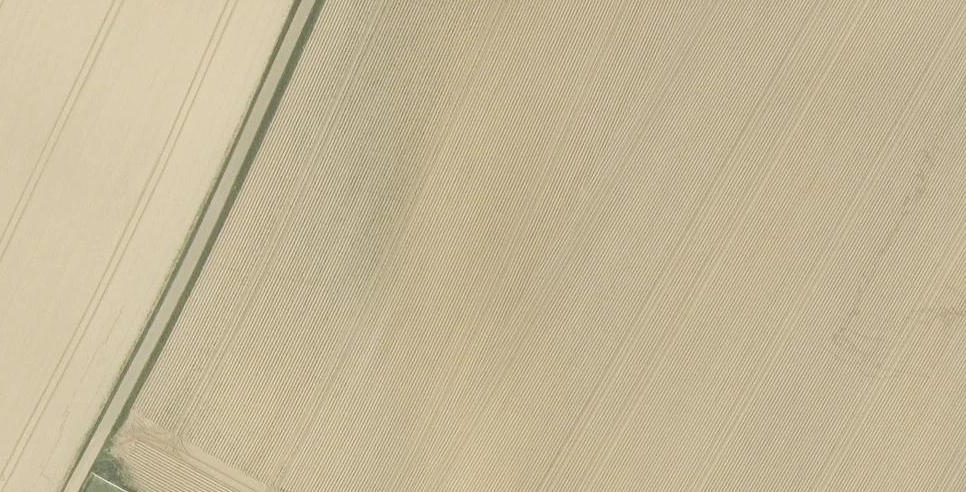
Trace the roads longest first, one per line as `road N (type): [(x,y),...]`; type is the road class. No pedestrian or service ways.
road 1 (unclassified): [(75,491),(311,0)]

